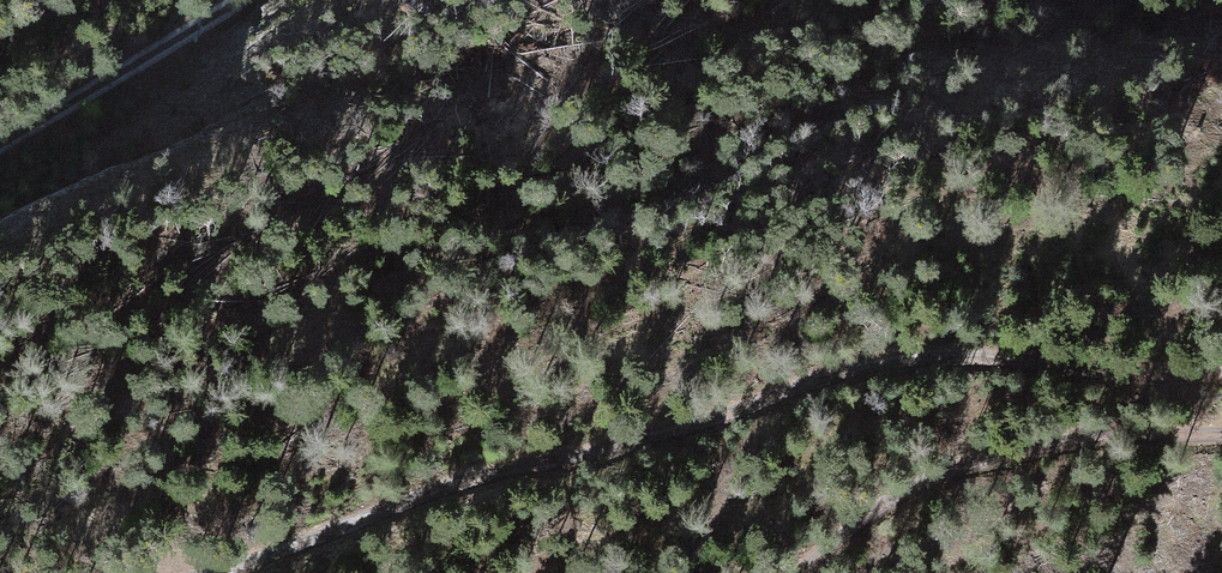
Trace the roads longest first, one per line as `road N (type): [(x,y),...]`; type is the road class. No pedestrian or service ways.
road 1 (track): [(206,572),(473,479),(712,441),(907,372),(1022,365),(1169,381),(1221,370)]
road 2 (track): [(1221,438),(1017,458),(916,499),(845,572)]
road 3 (track): [(0,134),(103,85),(228,0)]

